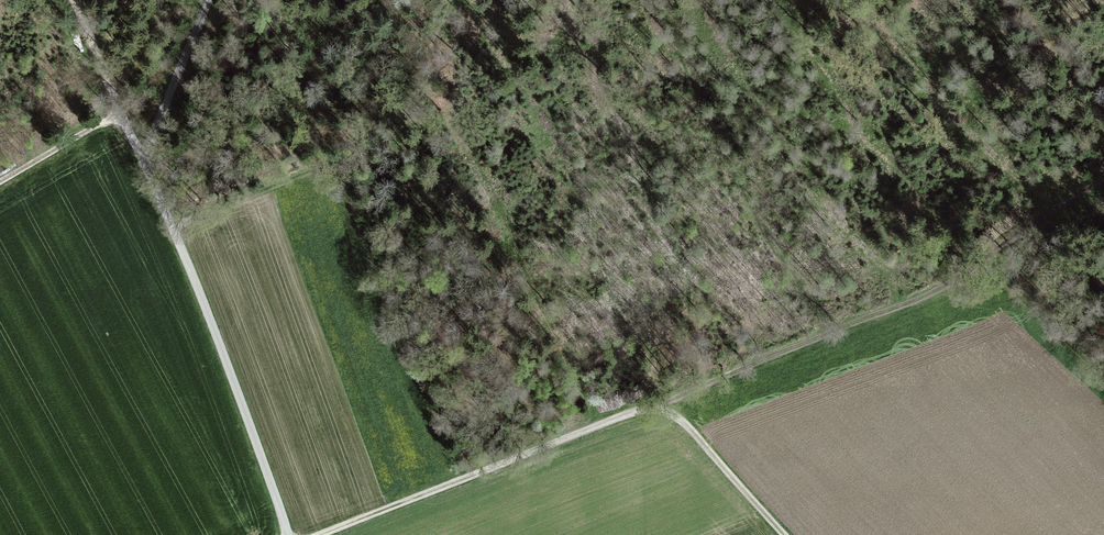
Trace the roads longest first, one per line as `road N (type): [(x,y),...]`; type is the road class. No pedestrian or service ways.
road 1 (track): [(327,534),(649,413),(682,422),(786,534)]
road 2 (track): [(1103,369),(991,263),(649,413)]
road 3 (unclassified): [(289,534),(147,166)]
road 4 (track): [(147,166),(70,0)]
road 5 (unclassified): [(209,0),(147,166)]
road 6 (track): [(991,263),(1103,178)]
road 7 (track): [(121,118),(0,189)]

